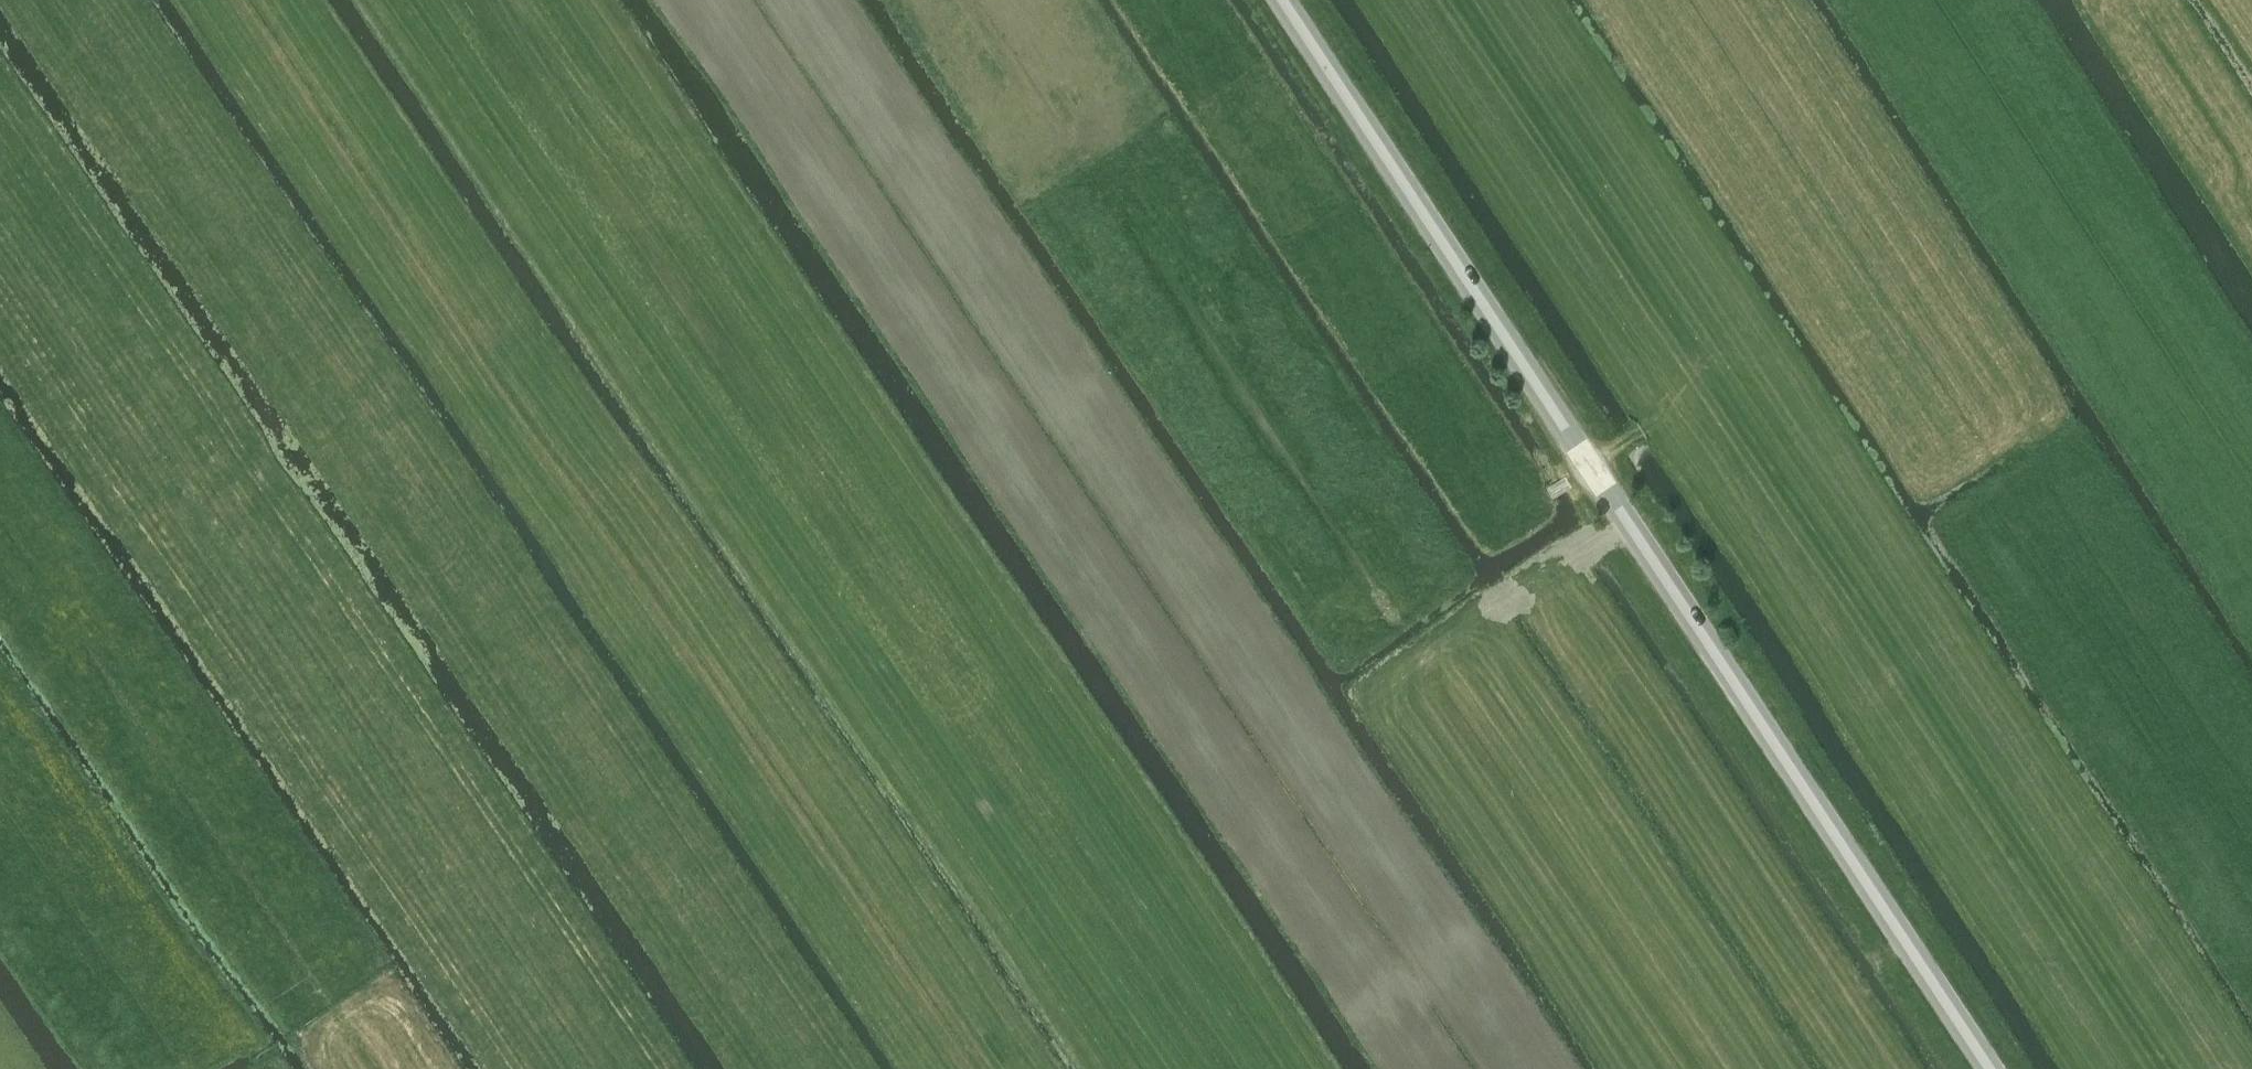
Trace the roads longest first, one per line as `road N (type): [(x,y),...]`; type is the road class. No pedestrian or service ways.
road 1 (unclassified): [(1992,1068),(1281,0)]

